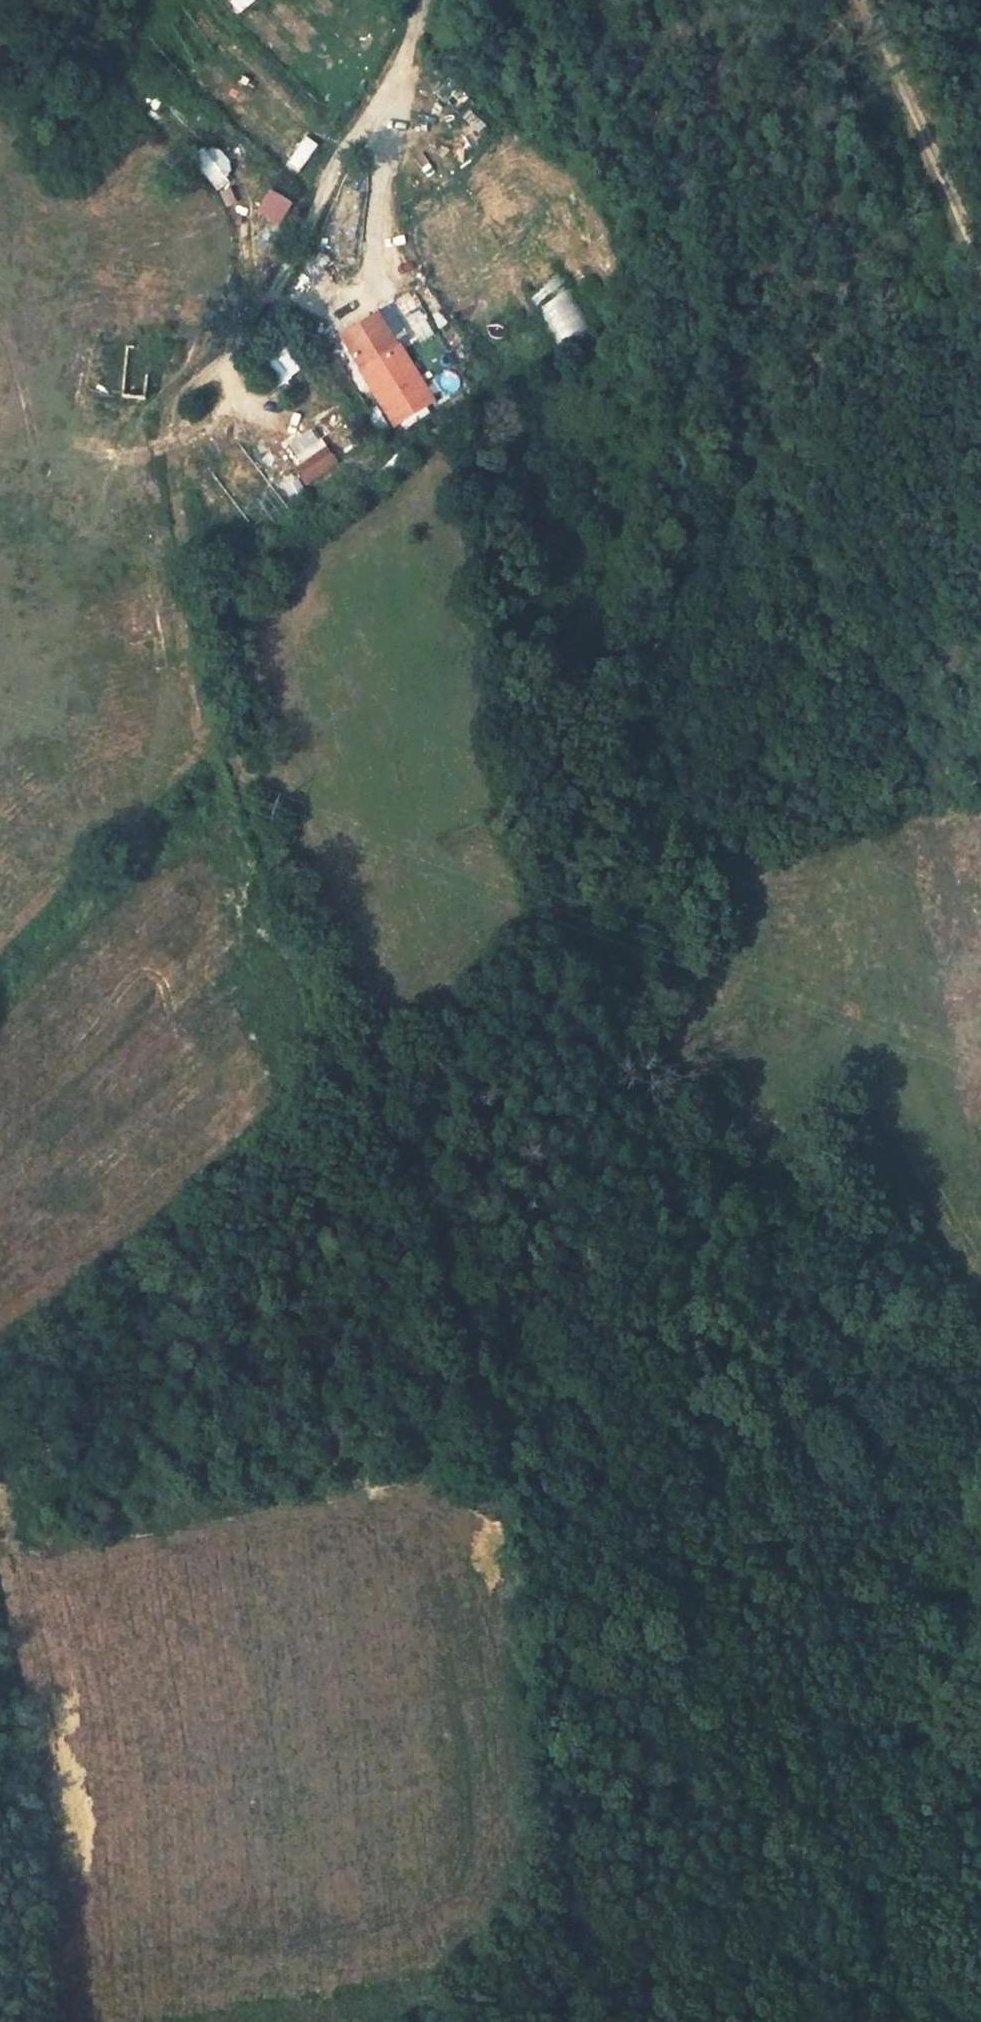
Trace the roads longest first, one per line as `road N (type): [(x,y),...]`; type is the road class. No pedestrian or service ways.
road 1 (track): [(980,284),(857,0)]
road 2 (track): [(375,275),(375,214),(390,131),(425,0)]

